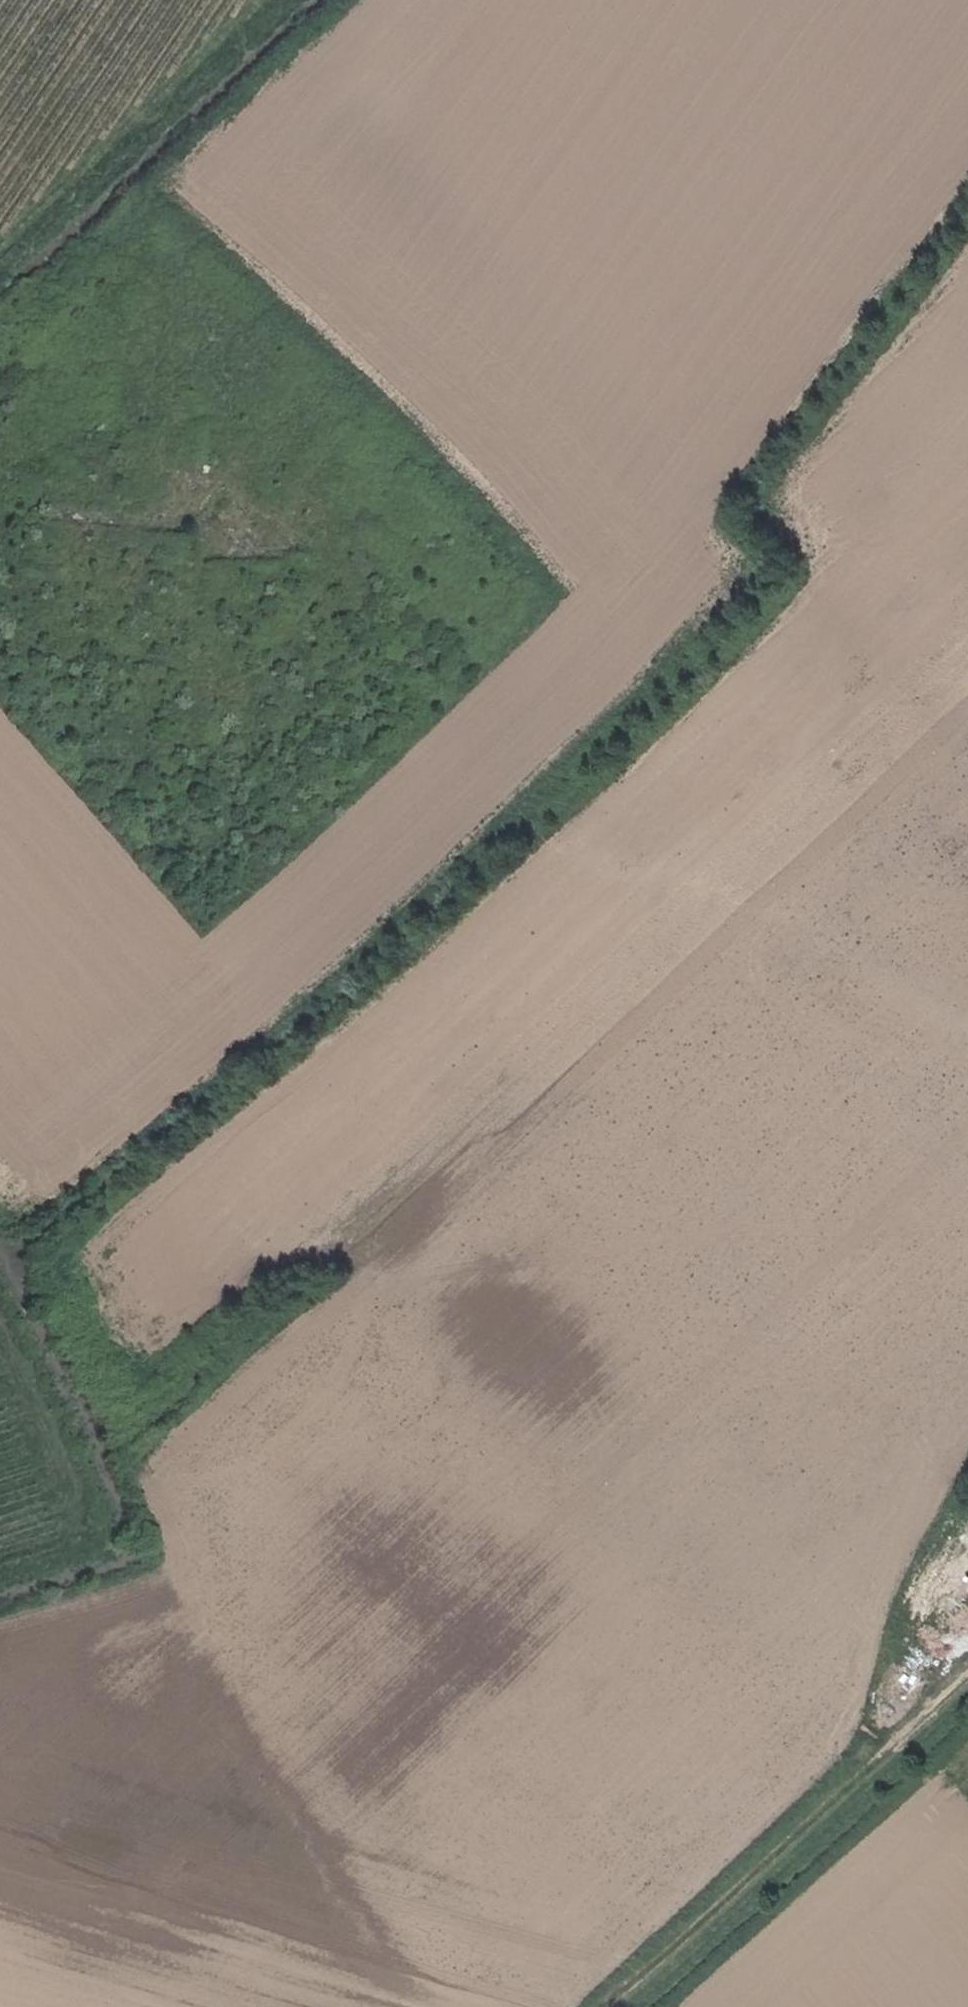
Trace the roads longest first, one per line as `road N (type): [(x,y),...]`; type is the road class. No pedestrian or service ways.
road 1 (unclassified): [(967,1681),(609,2006)]
road 2 (track): [(356,0),(184,162),(163,203),(159,235),(176,295)]

